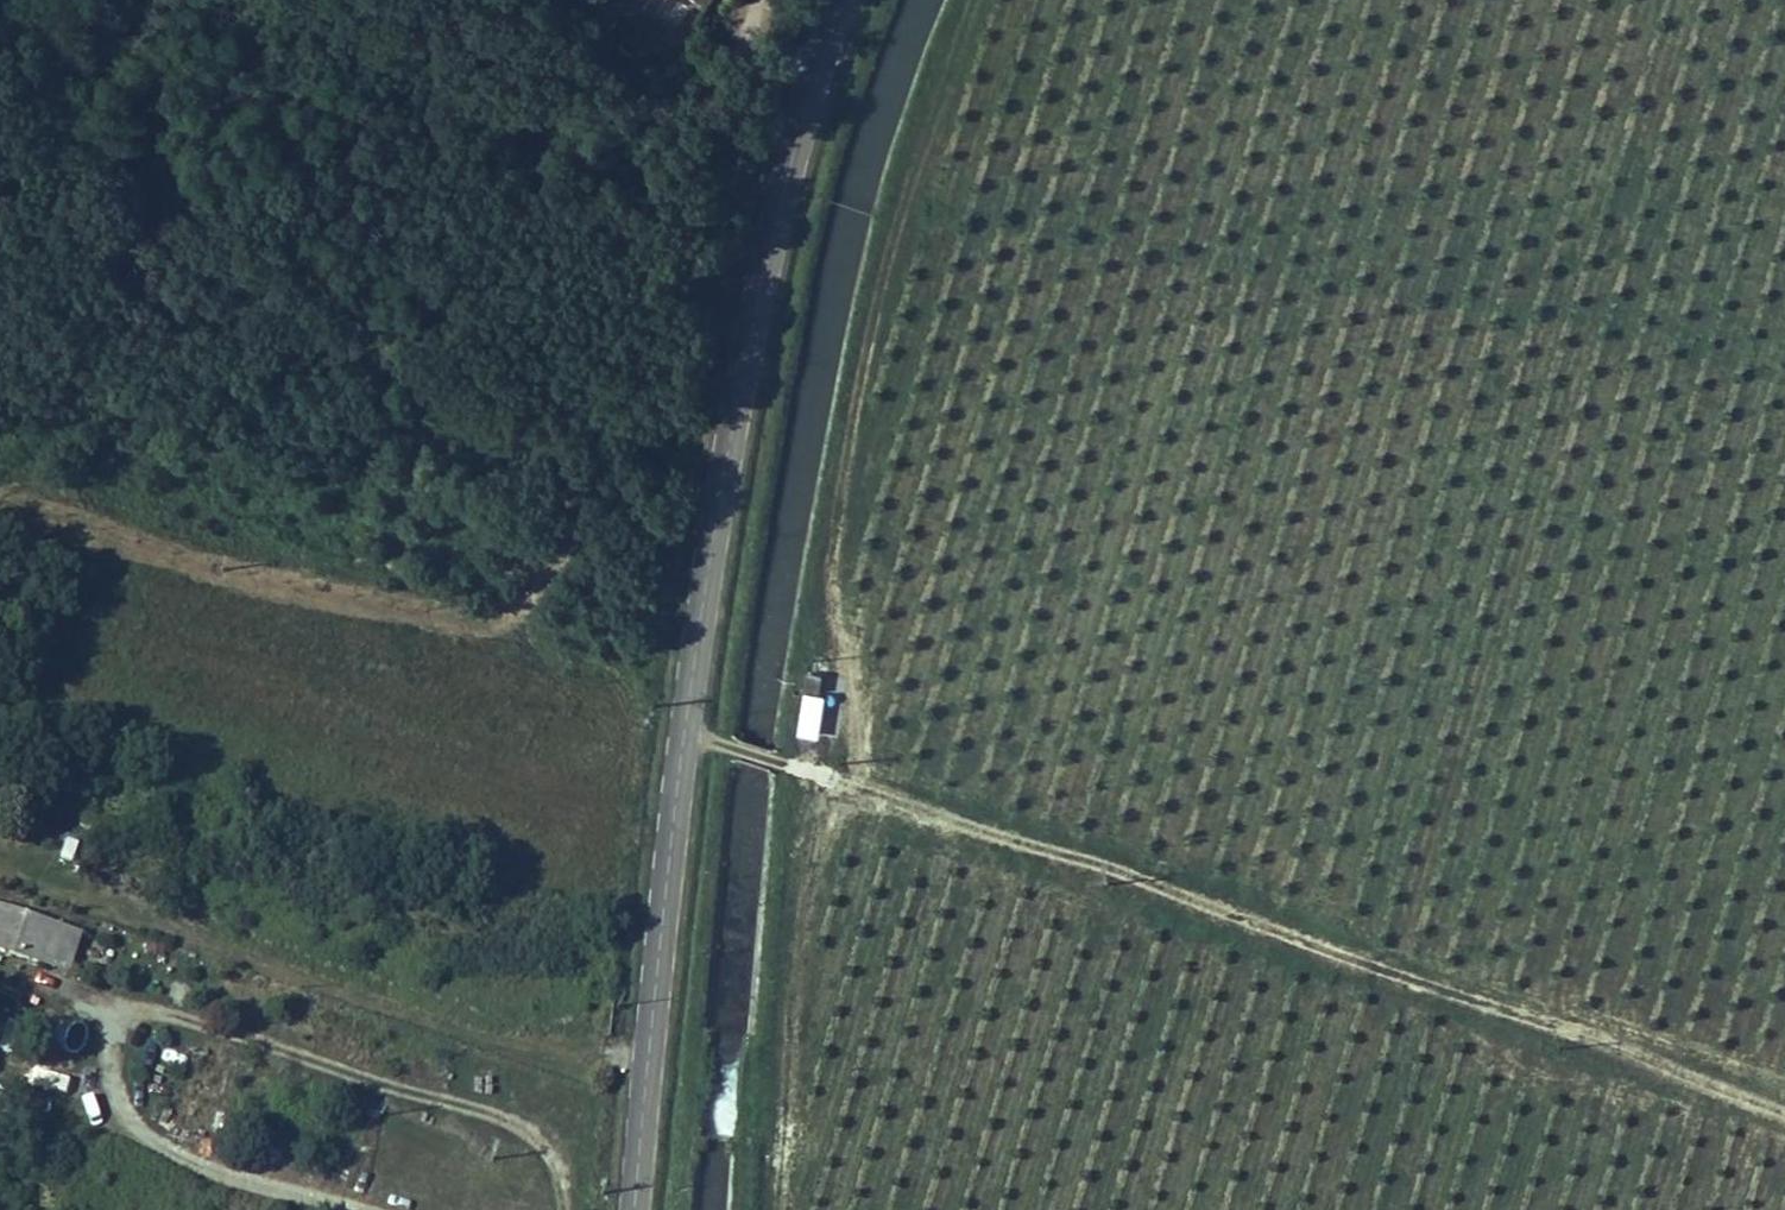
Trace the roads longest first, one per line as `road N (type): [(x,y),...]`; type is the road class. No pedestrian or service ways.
road 1 (residential): [(1784,1109),(998,823),(685,733)]
road 2 (track): [(373,1209),(193,1164),(141,1135),(120,1099),(115,1022),(136,1004),(532,1128),(551,1149),(564,1209)]
road 3 (secondary): [(842,0),(767,265),(685,733)]
road 4 (secondary): [(685,733),(634,1209)]

